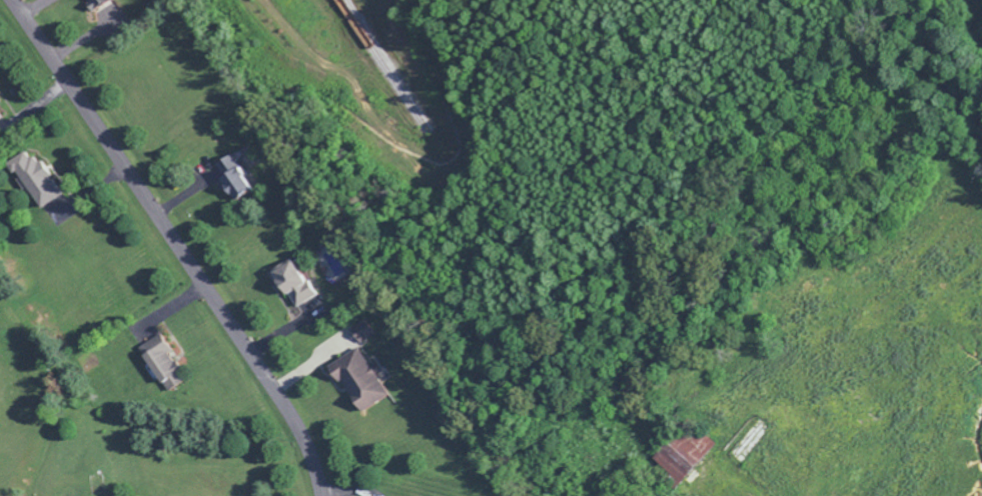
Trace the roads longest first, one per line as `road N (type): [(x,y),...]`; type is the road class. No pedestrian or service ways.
road 1 (residential): [(9,0),(287,415),(317,495)]

